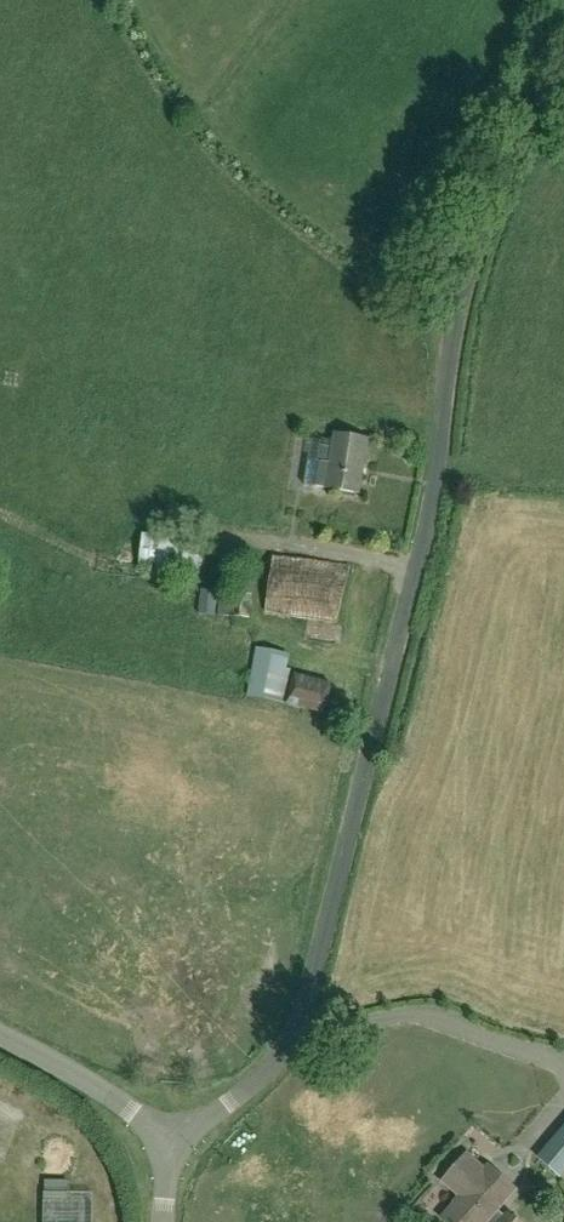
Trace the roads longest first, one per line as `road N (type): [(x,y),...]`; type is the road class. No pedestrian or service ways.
road 1 (unclassified): [(563,48),(476,244),(425,534),(291,1044),(184,1147)]
road 2 (tertiary): [(184,1147),(0,1036)]

